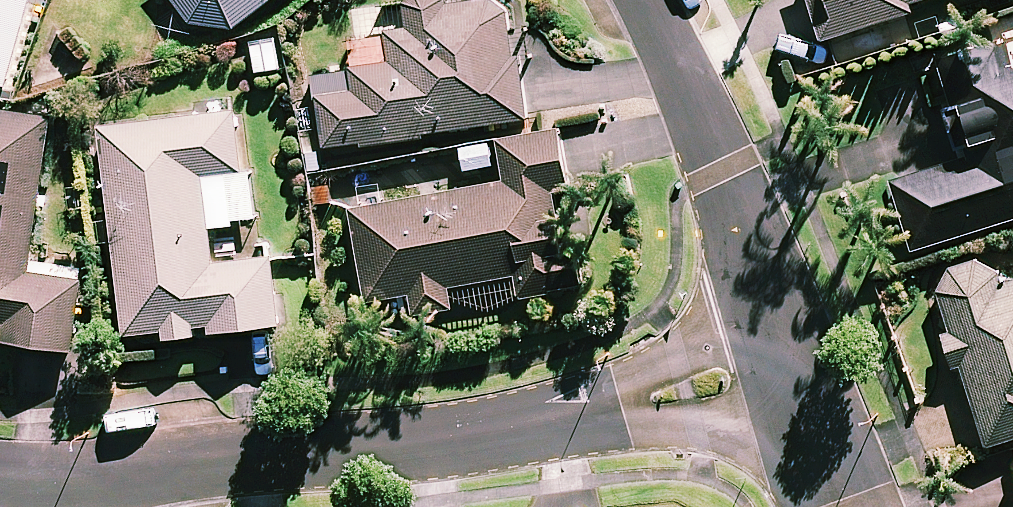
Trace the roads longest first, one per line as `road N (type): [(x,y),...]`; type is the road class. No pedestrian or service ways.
road 1 (residential): [(0,480),(498,431),(790,369)]
road 2 (residential): [(643,0),(735,204),(790,369)]
road 3 (residential): [(790,369),(831,498)]

